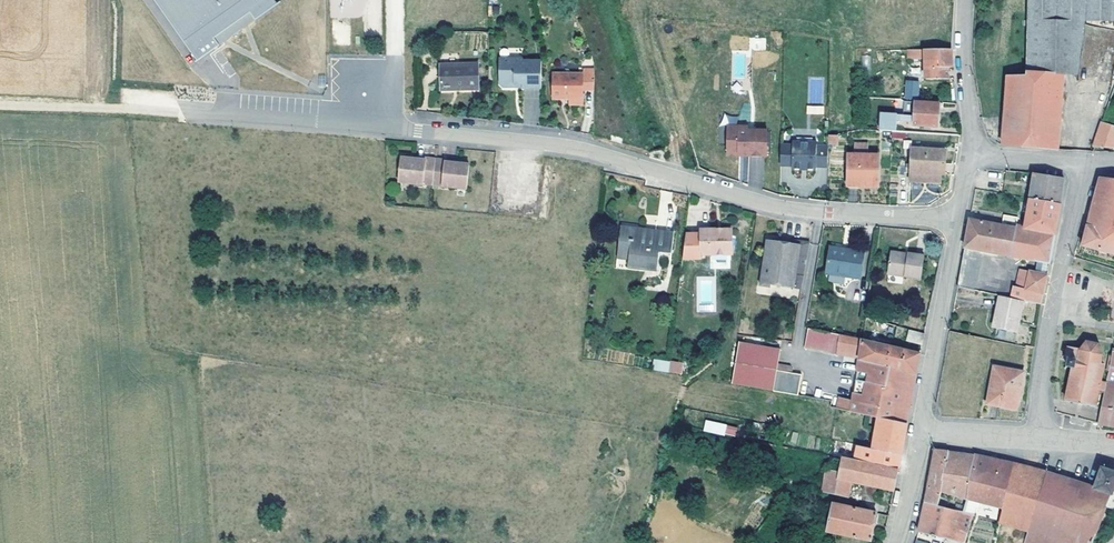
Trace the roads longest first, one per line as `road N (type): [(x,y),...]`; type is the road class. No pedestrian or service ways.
road 1 (residential): [(958,221),(767,207),(561,148),(397,131)]
road 2 (track): [(397,131),(0,109)]
road 3 (residential): [(1039,440),(1052,309),(1086,165)]
road 4 (residential): [(958,221),(923,434)]
road 5 (residential): [(967,0),(974,152)]
road 6 (track): [(397,131),(396,0)]

